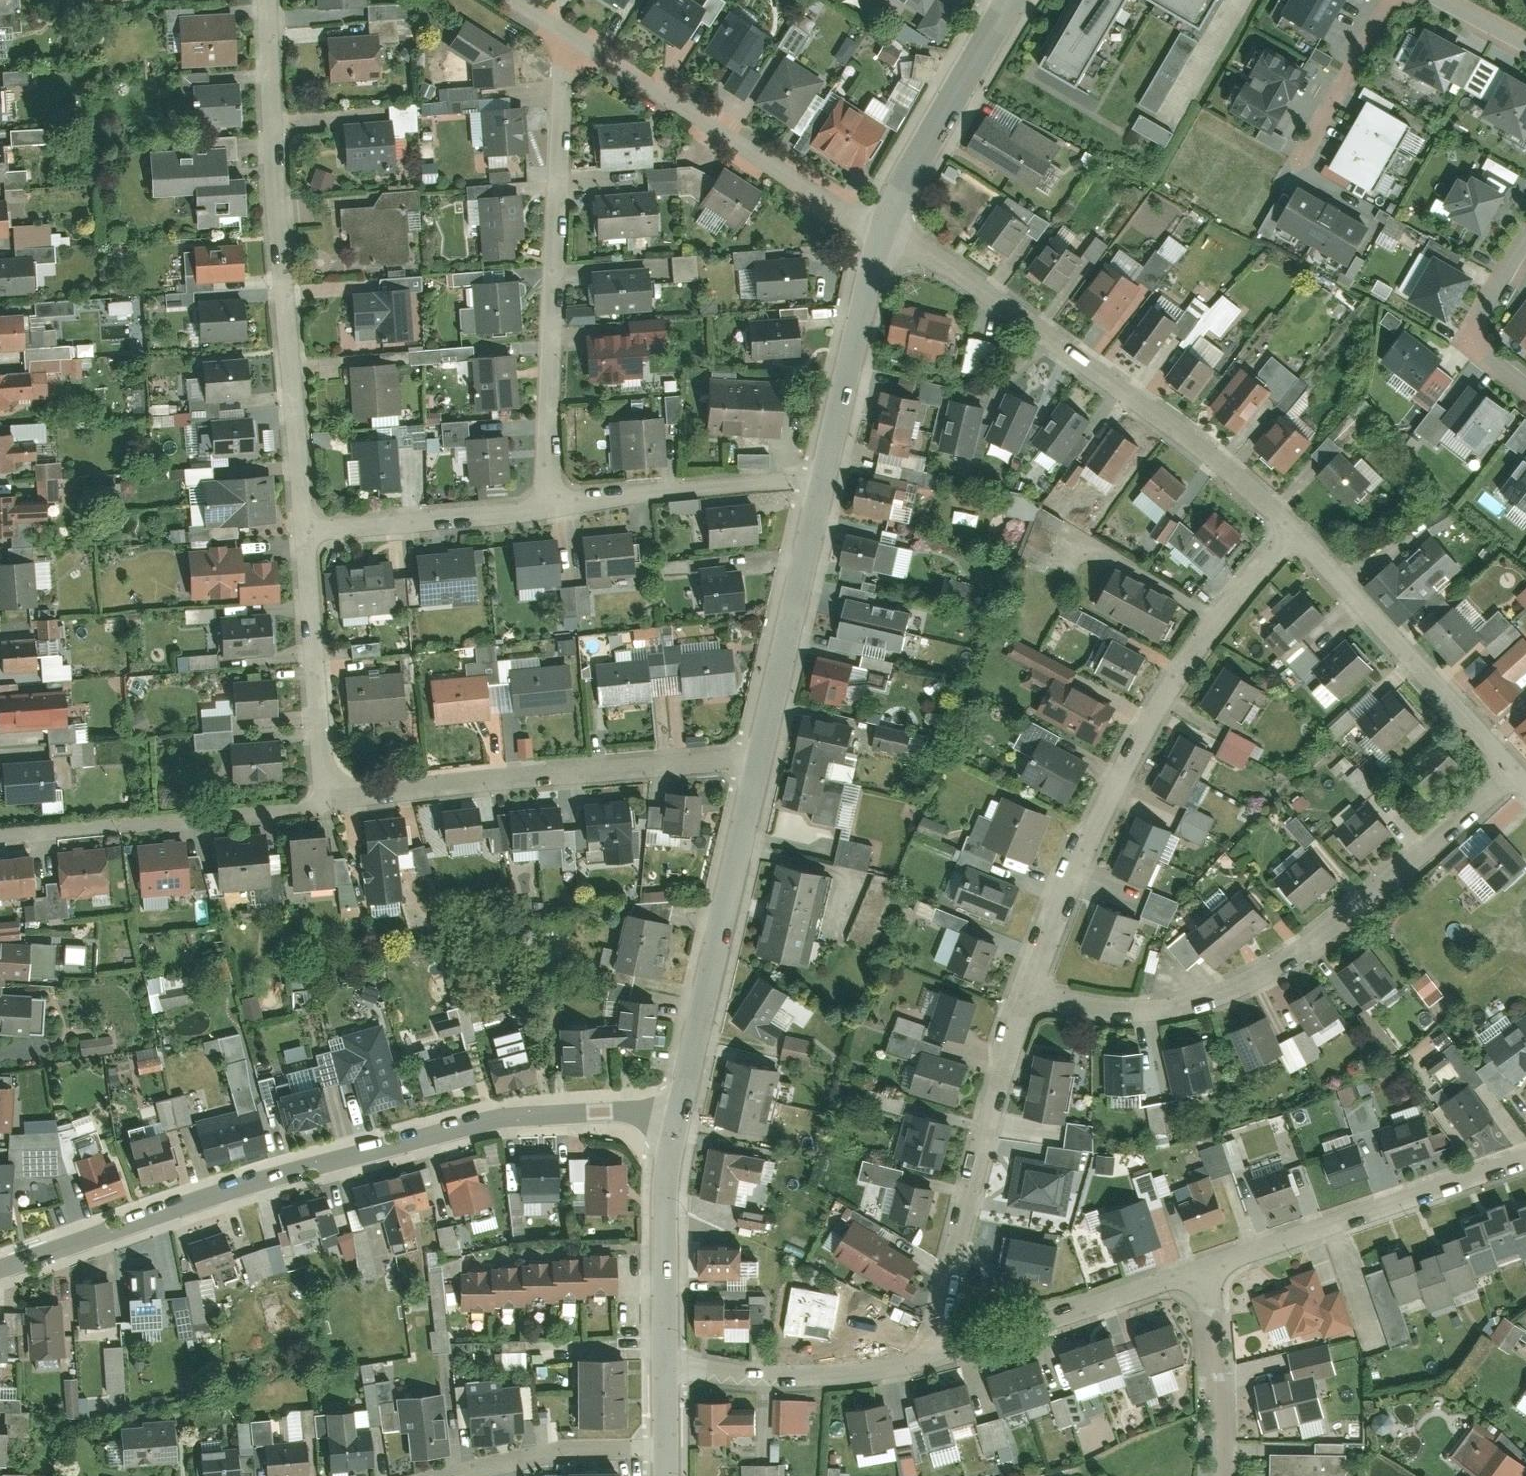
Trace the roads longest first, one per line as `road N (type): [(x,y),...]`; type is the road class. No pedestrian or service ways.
road 1 (residential): [(0,1268),(309,1163),(487,1120),(588,1109),(676,1119)]
road 2 (residential): [(760,758),(353,796),(325,762),(309,534)]
road 3 (residential): [(1032,986),(1097,1005),(1158,1008),(1255,979),(1294,959),(1520,770)]
road 4 (residential): [(309,534),(279,210),(269,0)]
road 5 (residential): [(1032,986),(1128,763),(1185,663),(1300,528)]
road 6 (residential): [(878,227),(1004,298),(1300,528)]
road 7 (residential): [(559,505),(551,422),(564,24)]
road 8 (residential): [(932,1356),(1009,1046),(1032,986)]
road 9 (residential): [(564,24),(878,227)]
road 10 (tertiary): [(676,1119),(760,758)]
road 11 (residential): [(1205,1268),(1525,1158)]
road 12 (residential): [(1300,528),(1520,770)]
road 13 (tertiary): [(760,758),(824,475)]
road 14 (residential): [(932,1356),(1205,1268)]
road 15 (residential): [(667,1366),(768,1376),(932,1356)]
road 16 (residential): [(824,475),(559,505)]
road 17 (tertiary): [(878,227),(1010,0)]
road 18 (tertiary): [(824,475),(878,227)]
road 19 (residential): [(559,505),(309,534)]
road 20 (tertiary): [(667,1366),(676,1119)]
road 21 (residential): [(667,1444),(529,1455),(452,1475)]
road 22 (residential): [(1222,1475),(1219,1313),(1205,1268)]
road 23 (residential): [(1525,240),(1484,311),(1481,332),(1486,355),(1525,384)]

